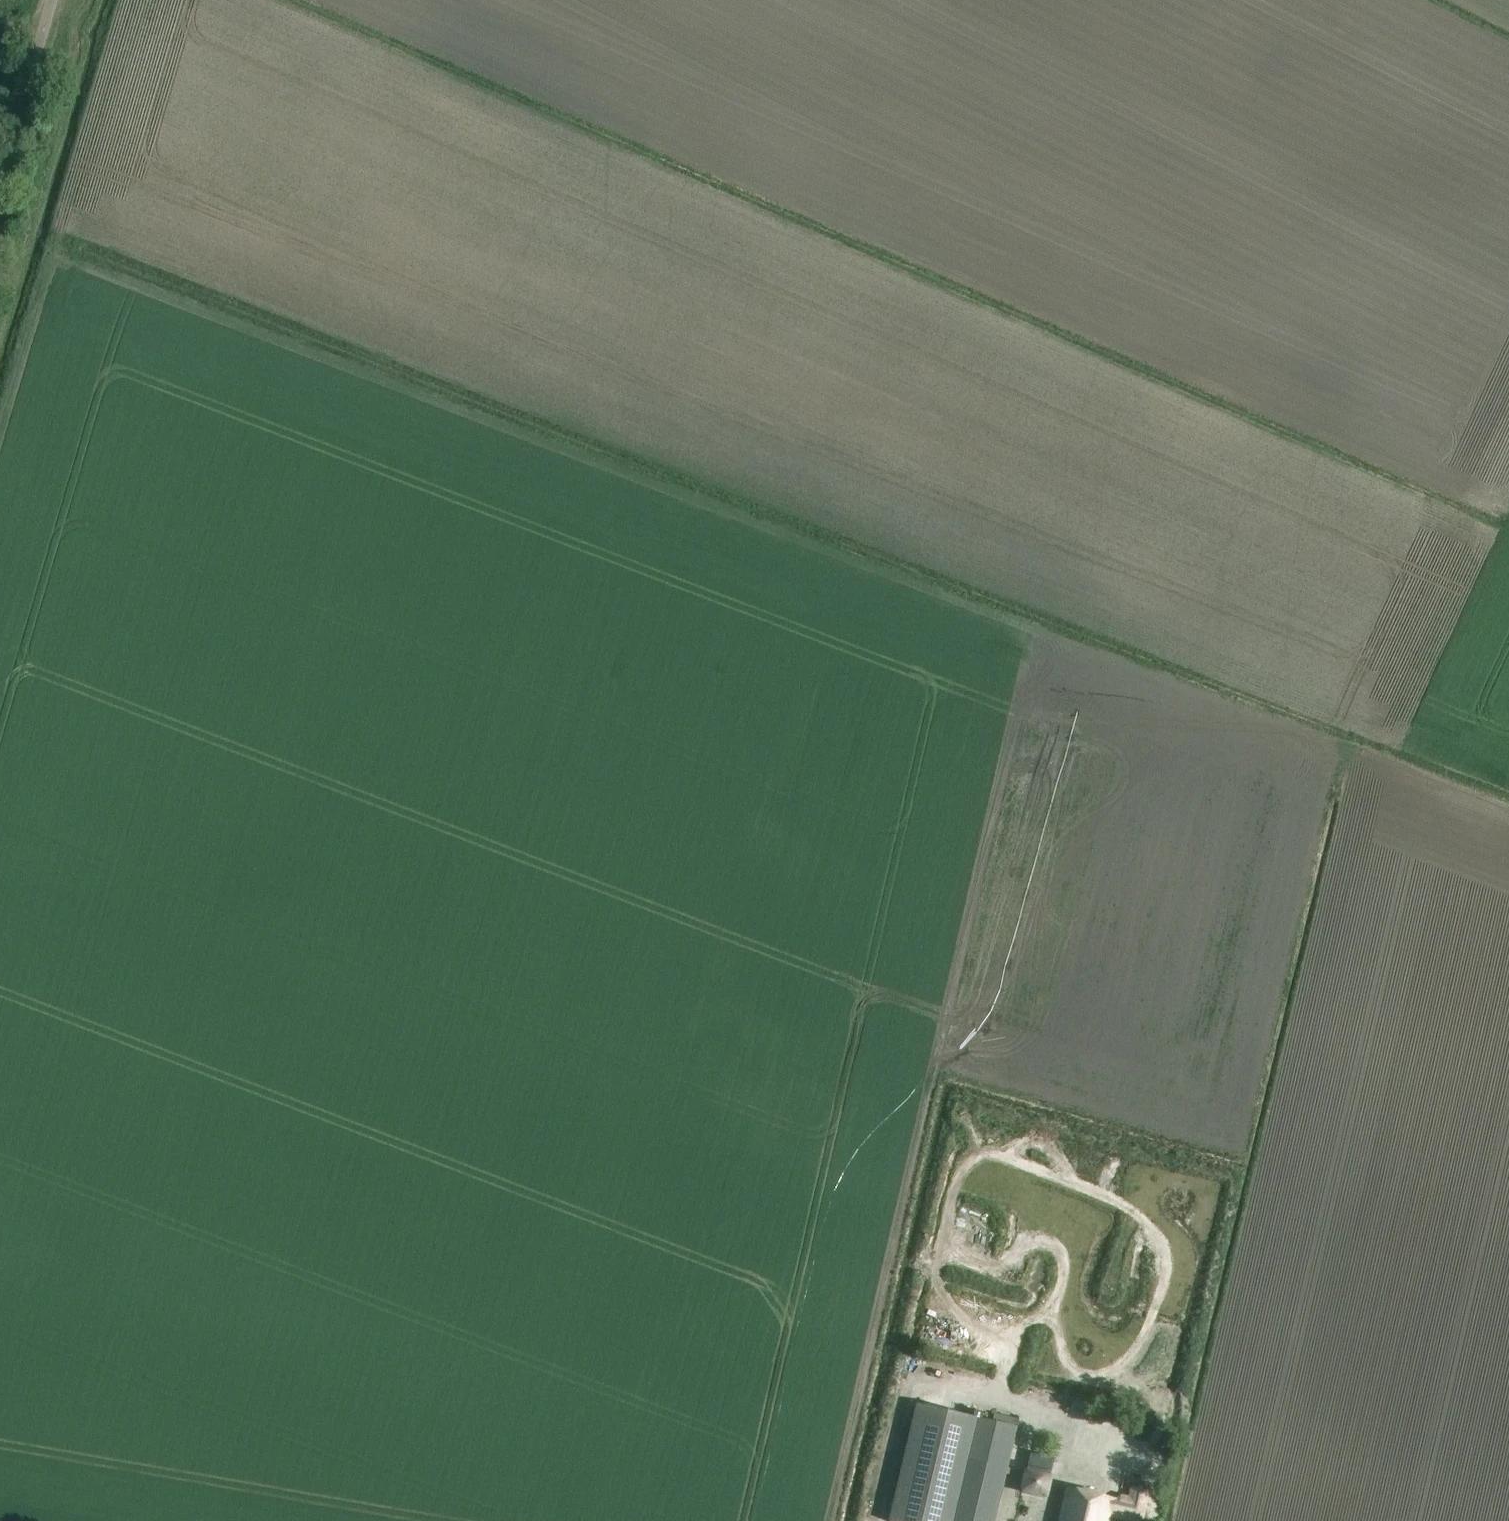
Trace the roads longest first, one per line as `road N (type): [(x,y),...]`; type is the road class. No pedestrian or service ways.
road 1 (unclassified): [(0,184),(54,0)]

